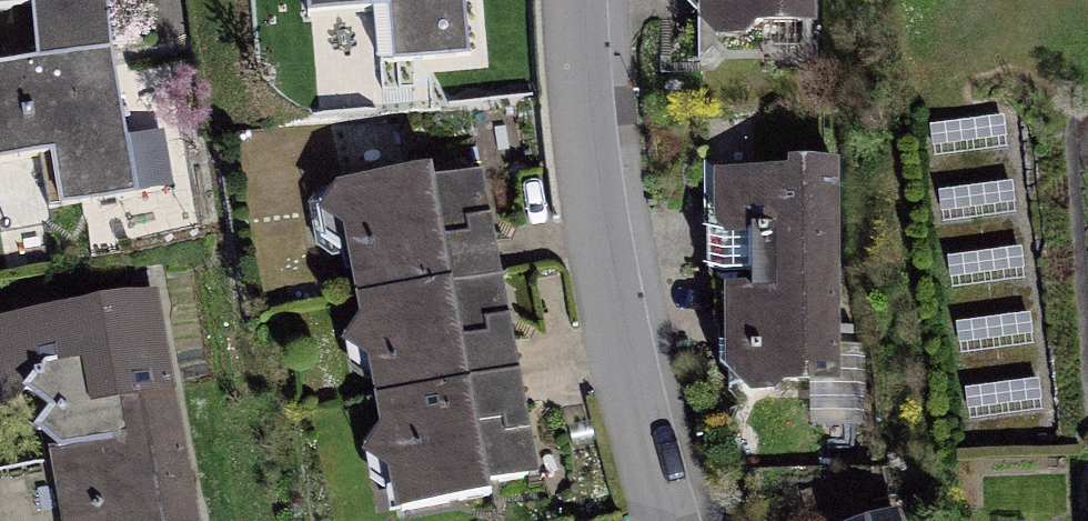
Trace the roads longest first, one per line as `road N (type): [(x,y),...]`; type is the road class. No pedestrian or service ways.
road 1 (residential): [(578,0),(582,115),(673,520)]

